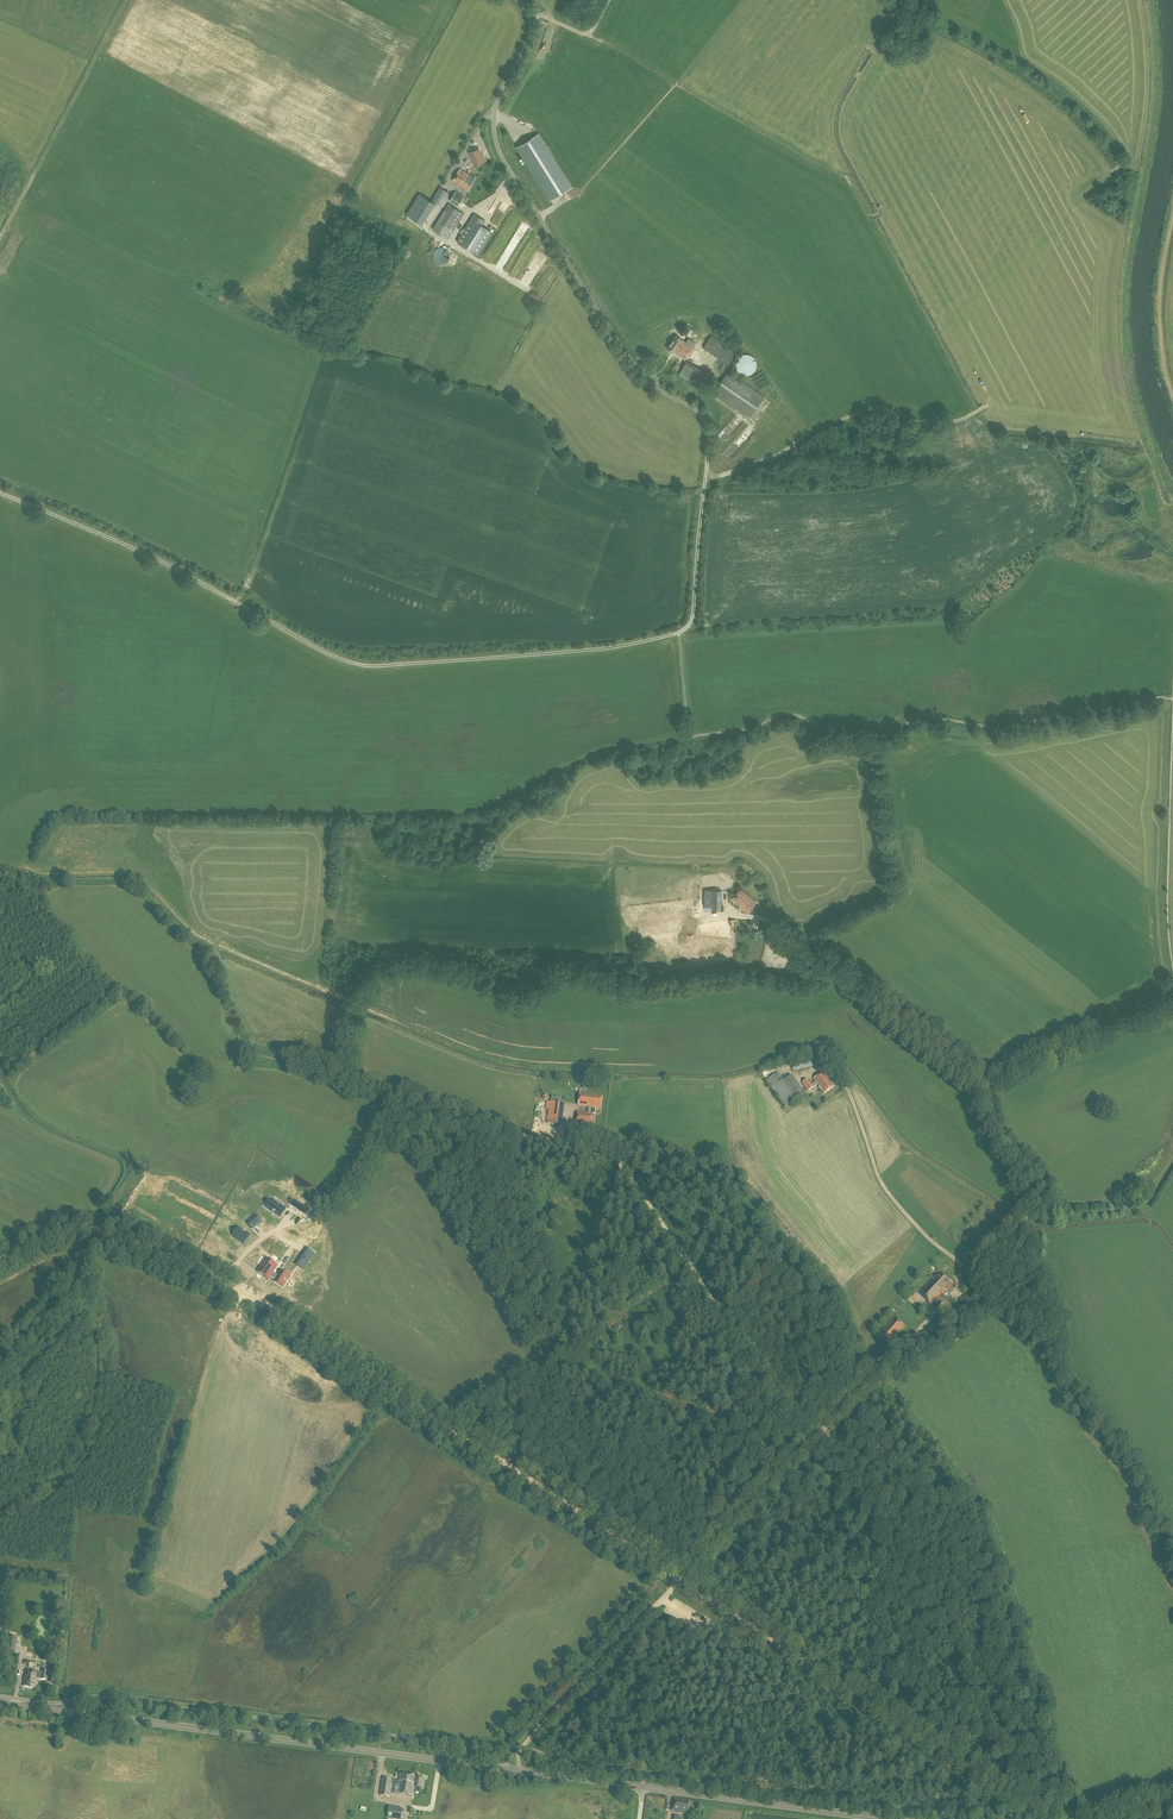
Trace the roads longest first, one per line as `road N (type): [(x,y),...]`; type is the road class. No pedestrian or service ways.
road 1 (unclassified): [(516,1753),(1042,1201),(1041,1183),(994,1125),(988,1105),(994,1085),(1172,1002)]
road 2 (track): [(0,492),(172,565),(357,664),(605,648),(679,632)]
road 3 (track): [(447,1426),(1038,1816)]
road 4 (unclassified): [(708,436),(699,413),(656,390),(630,361),(501,153),(496,116),(534,22),(519,0)]
road 5 (secondary): [(0,1704),(500,1769)]
road 6 (track): [(809,1446),(602,1132),(564,1130),(563,1151),(616,1164)]
road 7 (track): [(971,1274),(1032,1288),(1050,1368),(1172,1555)]
road 8 (track): [(241,1291),(100,1231),(58,1233),(0,1262)]
road 9 (secondary): [(643,1788),(884,1818)]
road 10 (track): [(272,1309),(447,1426)]
road 11 (track): [(1172,198),(1158,290),(1172,402)]
road 12 (track): [(679,632),(694,609),(708,436)]
road 13 (track): [(833,977),(989,1094)]
road 14 (track): [(560,1140),(505,1130),(386,1083)]
road 15 (track): [(306,1222),(356,1200),(392,1130)]
road 16 (secondary): [(518,1772),(643,1788)]

